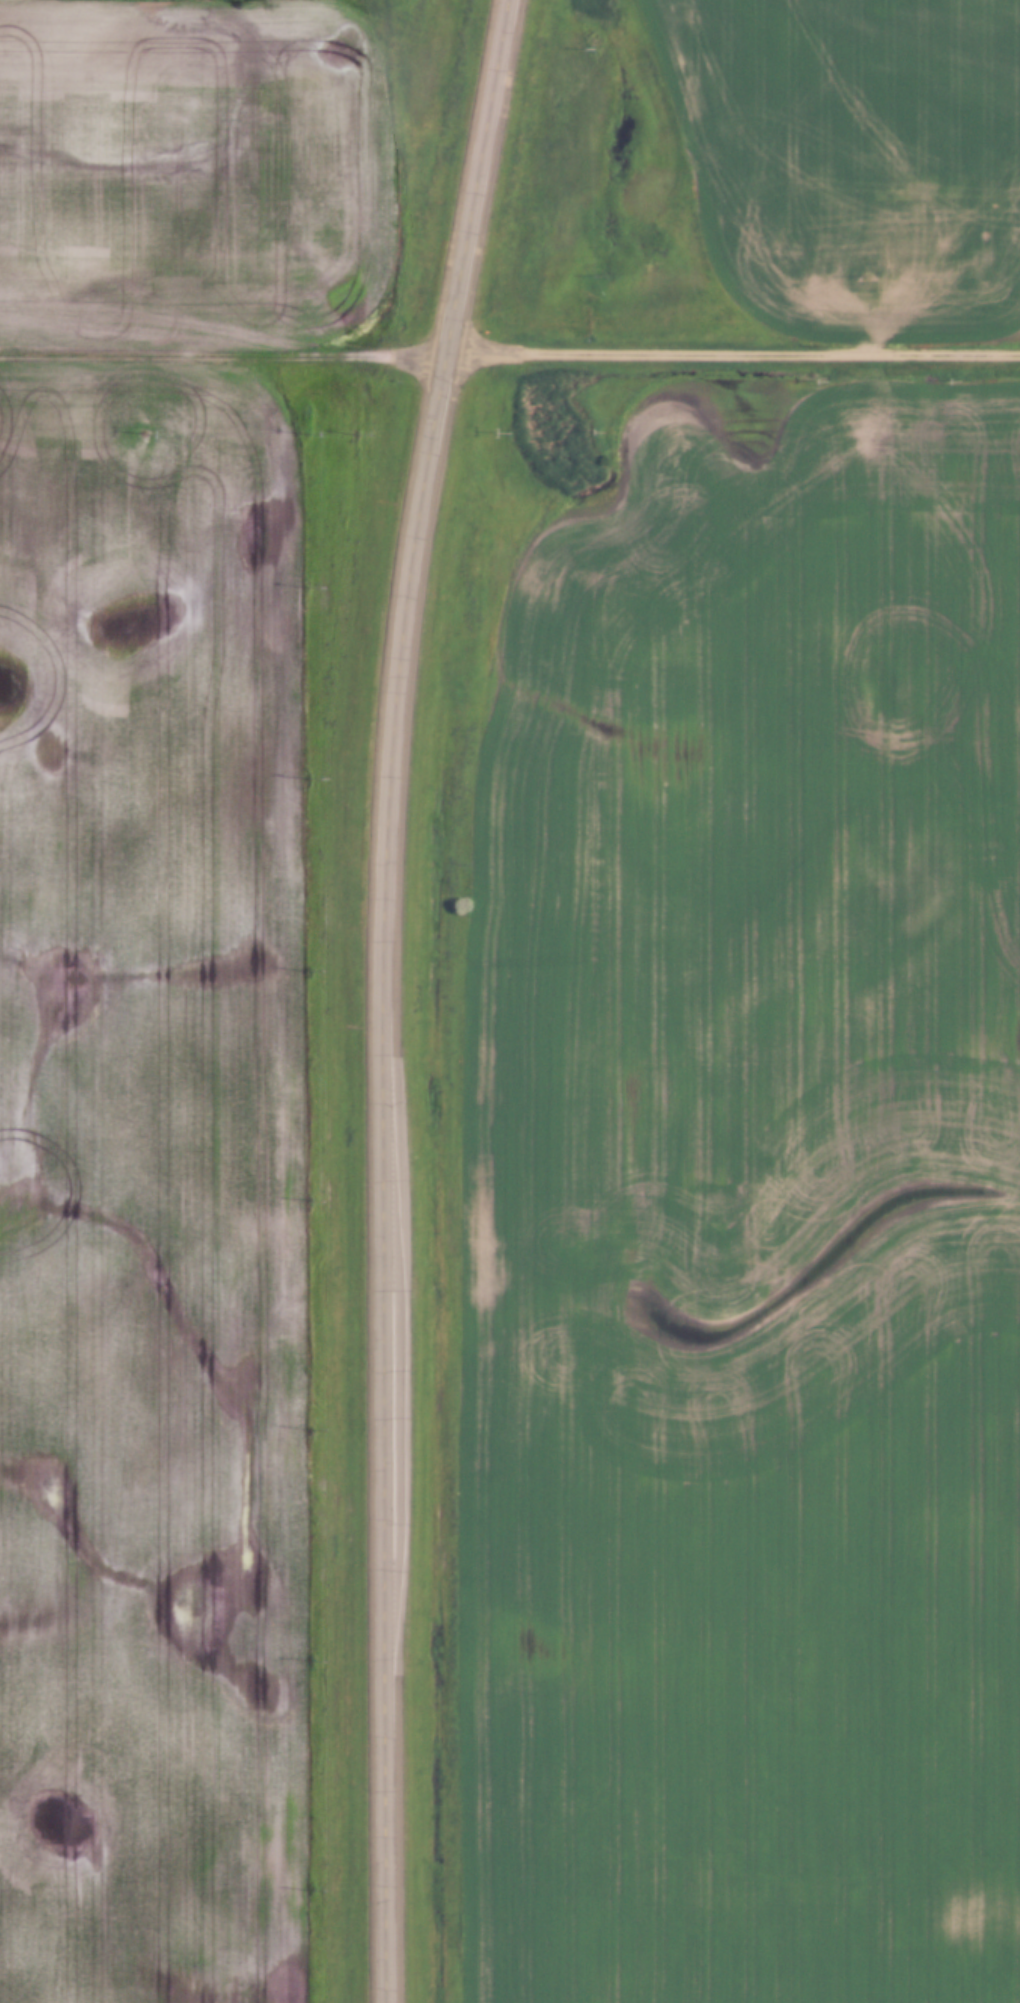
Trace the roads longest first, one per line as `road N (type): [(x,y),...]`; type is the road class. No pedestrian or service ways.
road 1 (primary): [(515,0),(426,500),(391,804),(392,2002)]
road 2 (track): [(0,352),(1019,354)]

